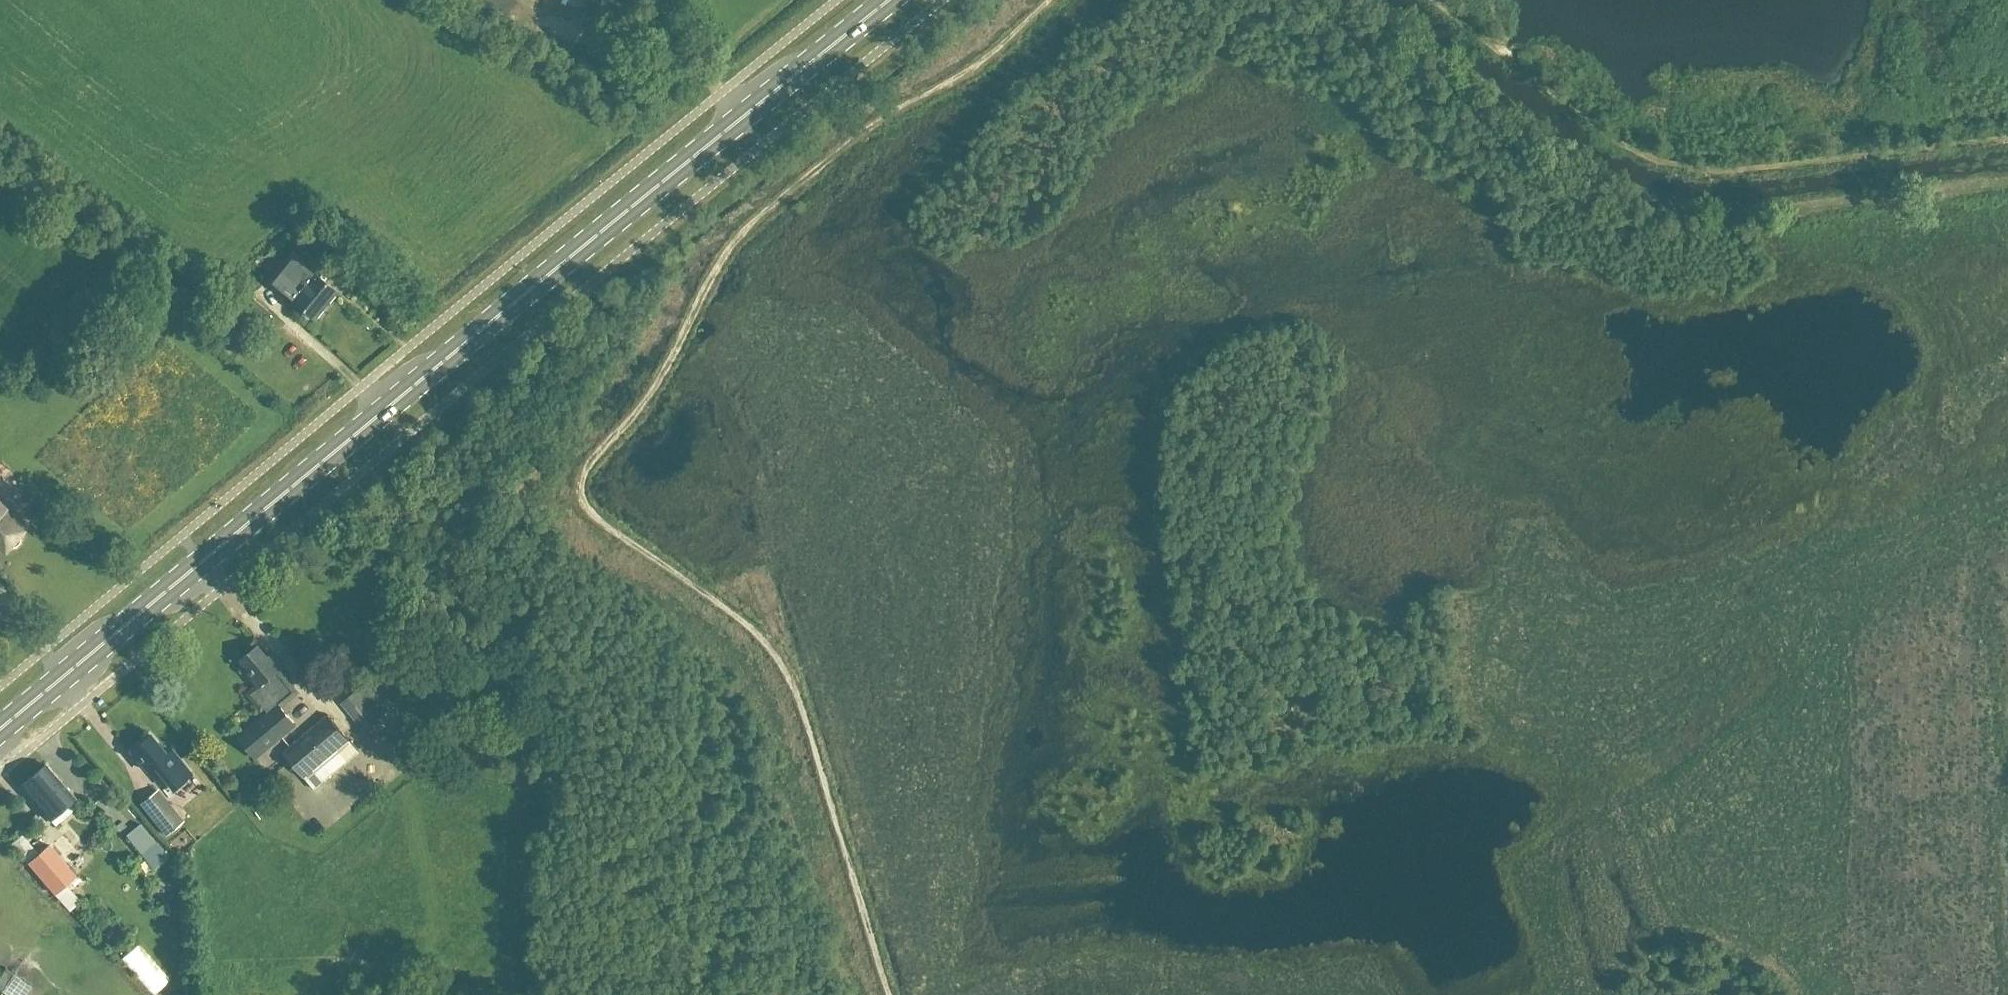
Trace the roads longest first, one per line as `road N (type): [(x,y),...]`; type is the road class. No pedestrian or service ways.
road 1 (primary): [(0,731),(891,0)]
road 2 (track): [(735,124),(698,68),(606,0)]

